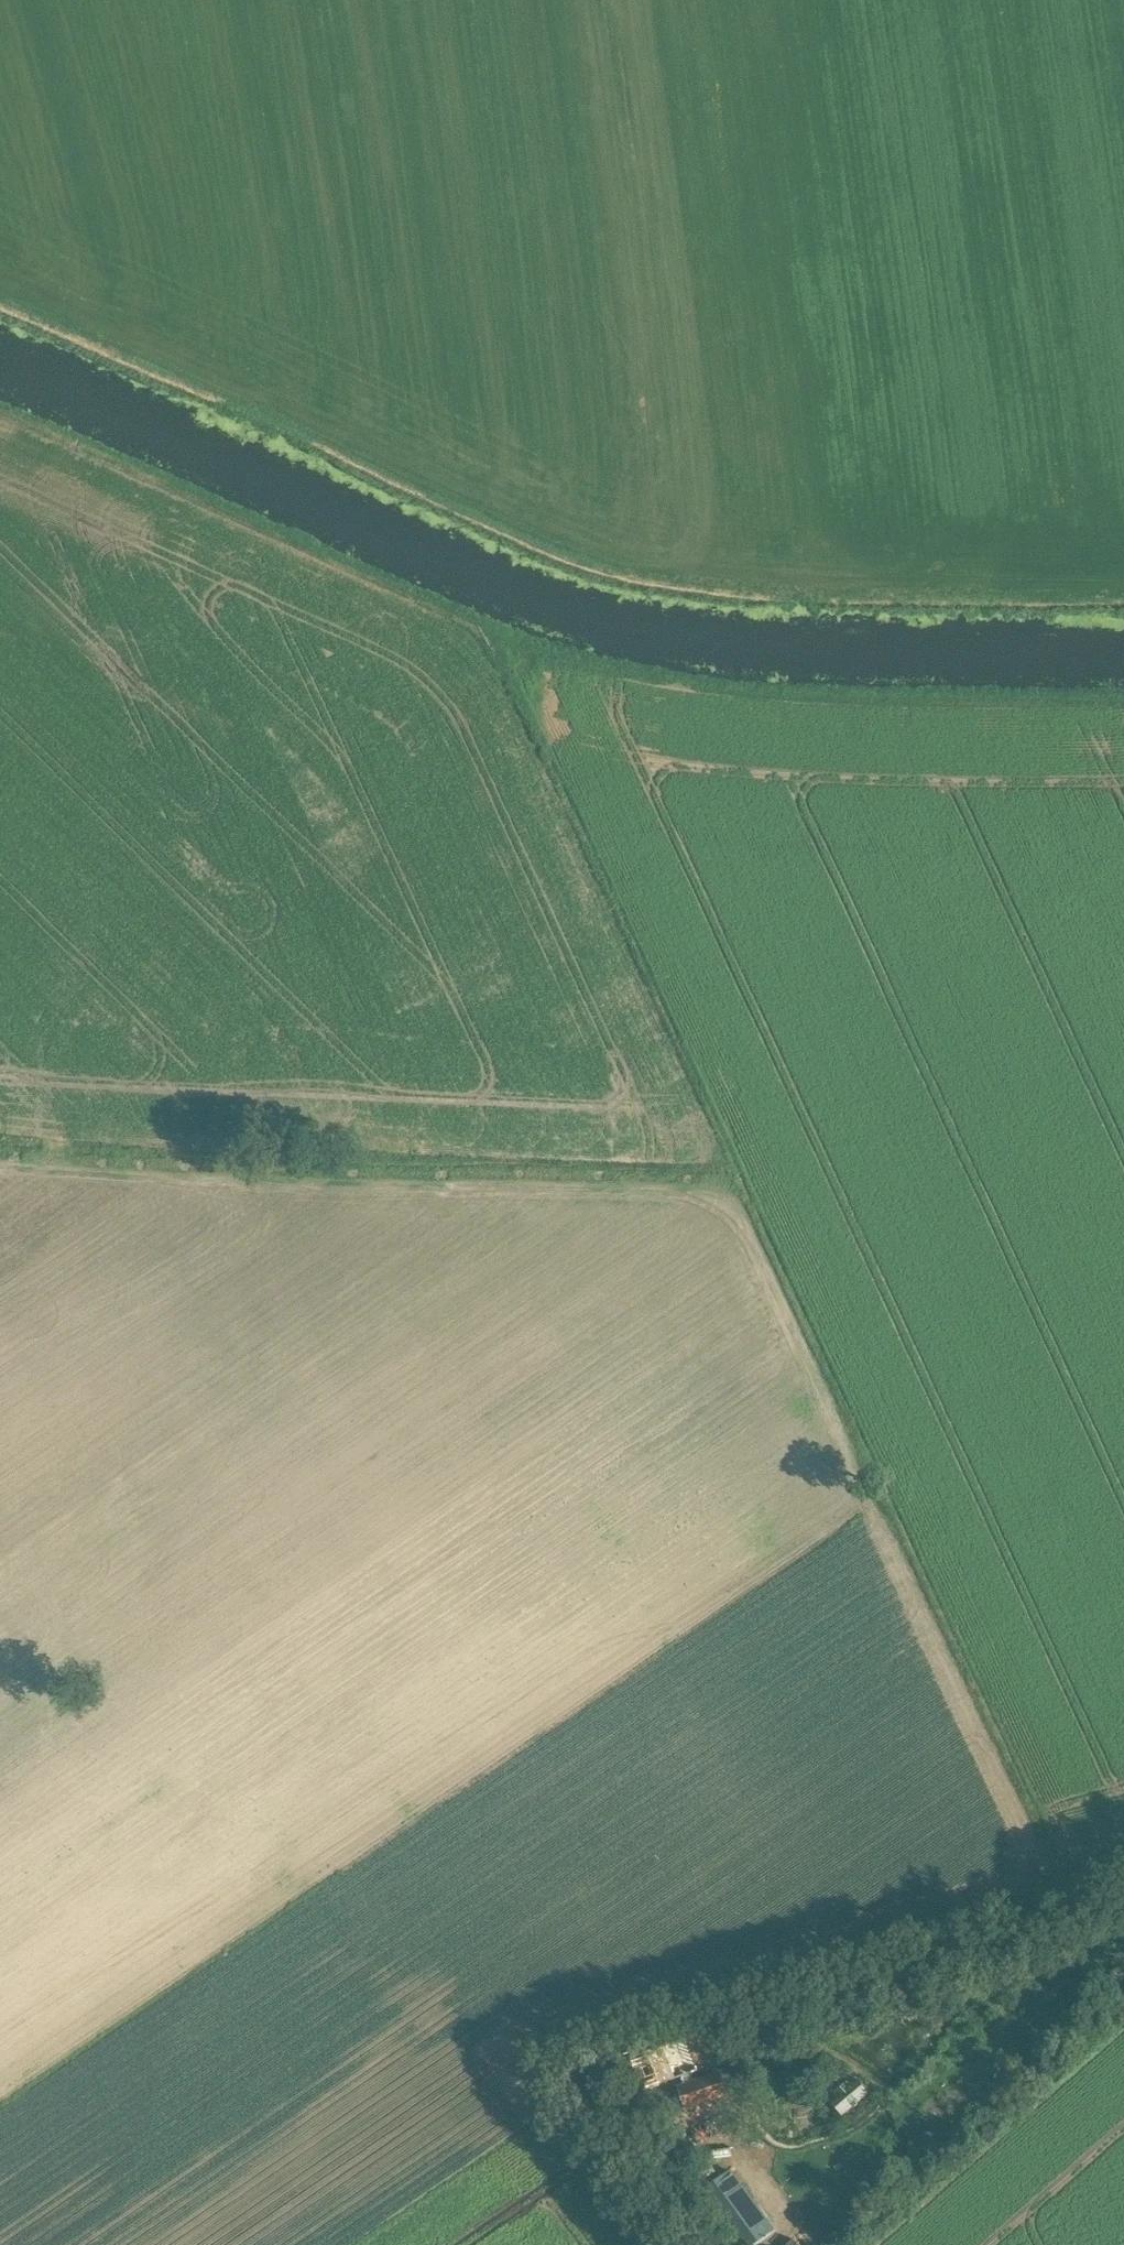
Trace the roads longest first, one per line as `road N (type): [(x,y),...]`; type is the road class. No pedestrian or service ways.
road 1 (track): [(720,2244),(653,2159),(577,2092)]

